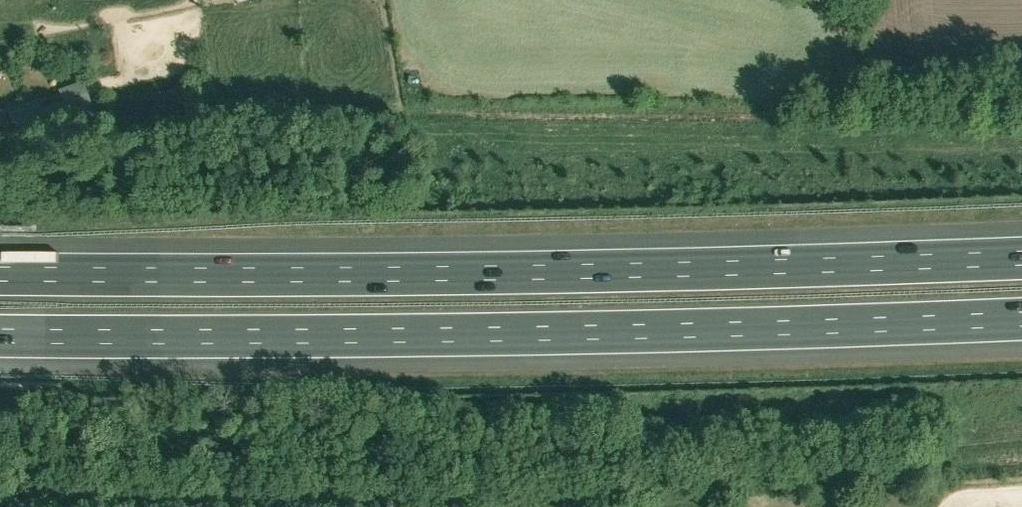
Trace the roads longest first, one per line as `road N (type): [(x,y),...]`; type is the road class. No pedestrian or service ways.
road 1 (motorway): [(1021,256),(534,271),(0,273)]
road 2 (motorway): [(0,336),(642,331),(1021,319)]

